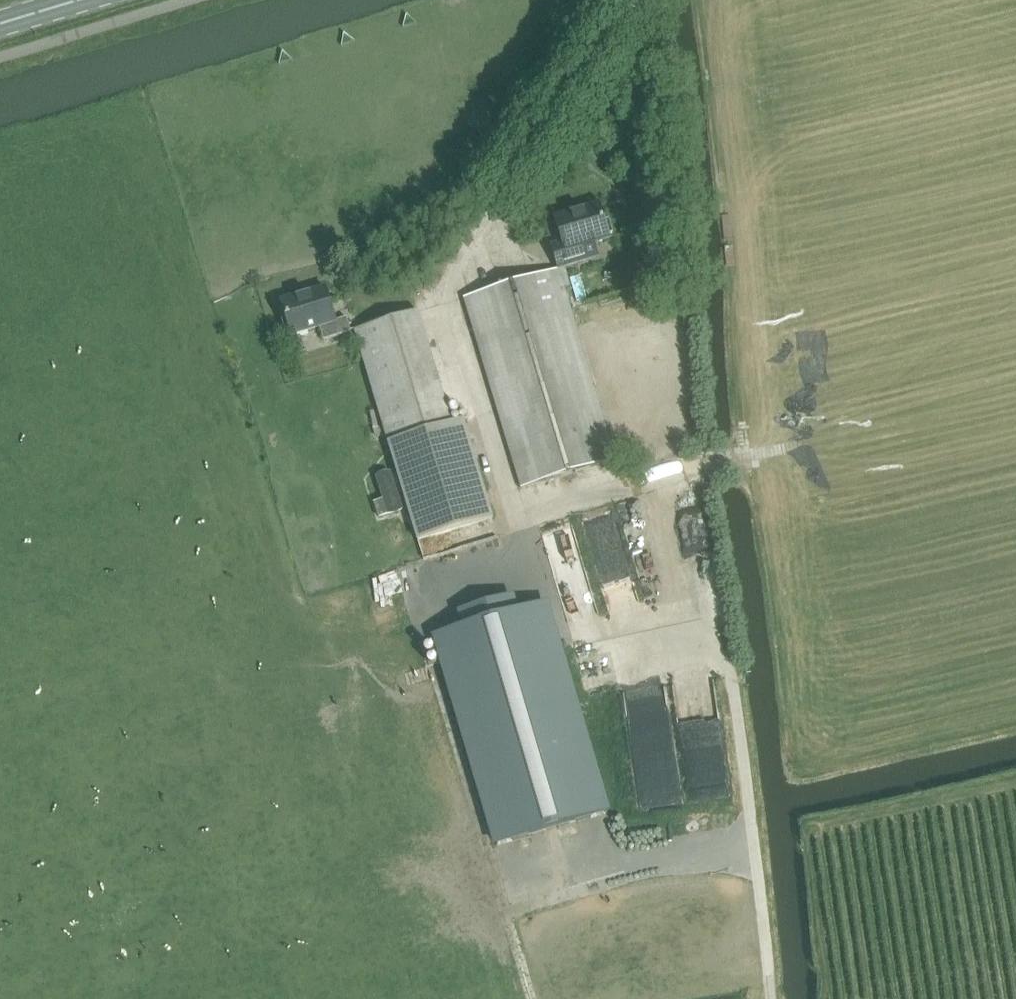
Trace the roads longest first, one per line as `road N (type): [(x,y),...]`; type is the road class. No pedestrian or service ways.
road 1 (track): [(727,465),(702,471),(773,998)]

